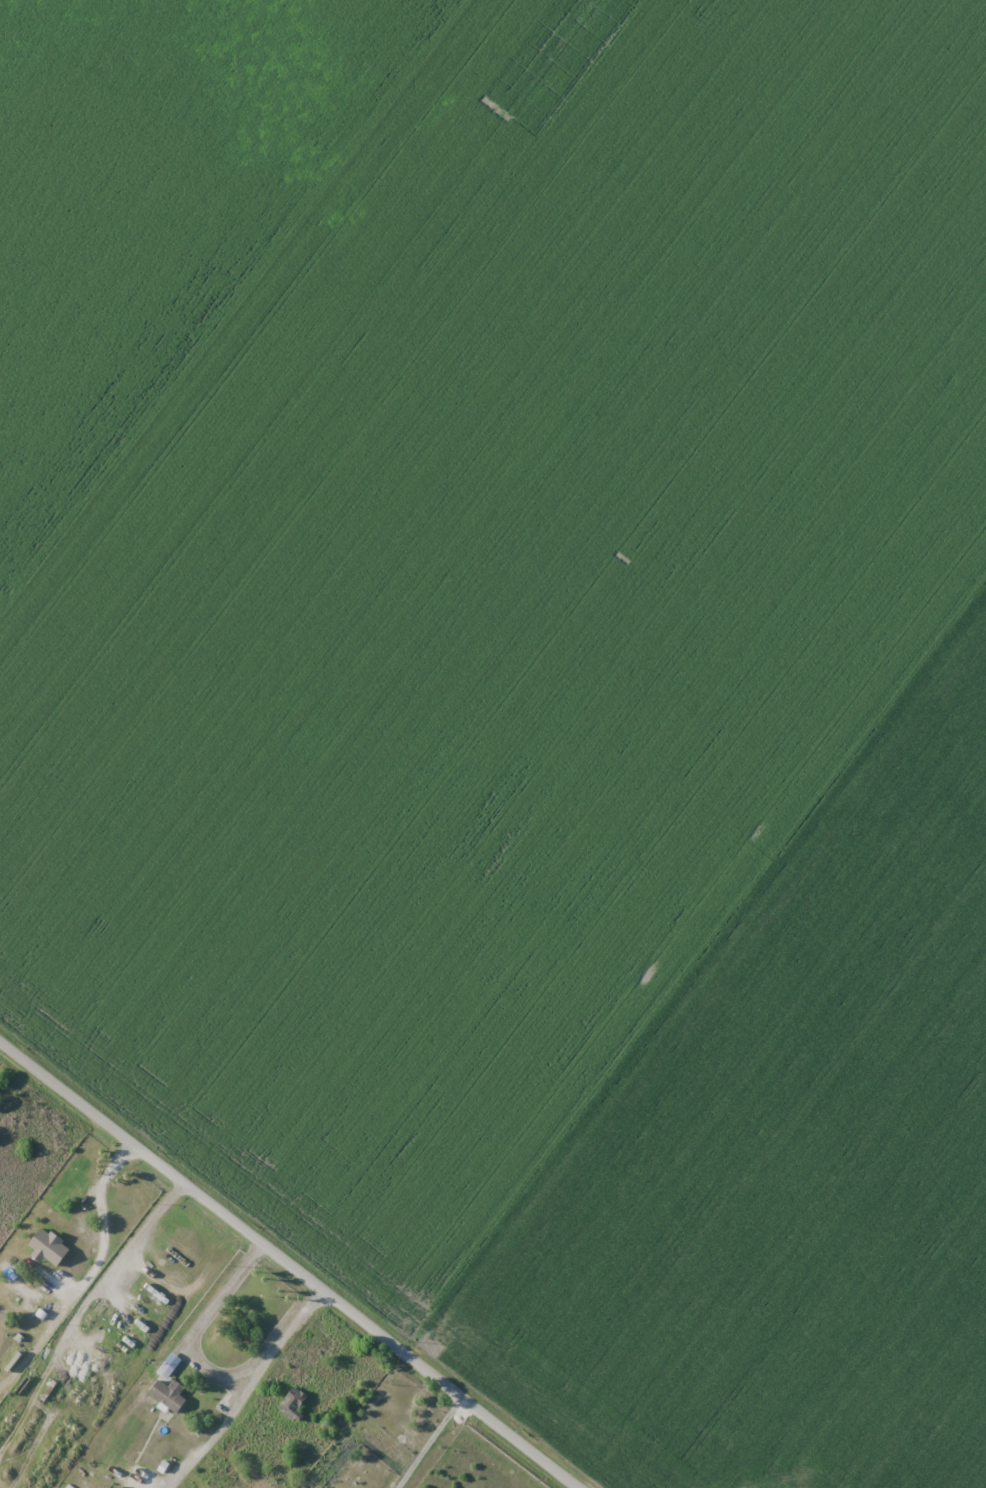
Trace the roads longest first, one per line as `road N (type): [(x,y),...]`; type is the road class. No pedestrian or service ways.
road 1 (residential): [(572,1487),(0,1049)]

